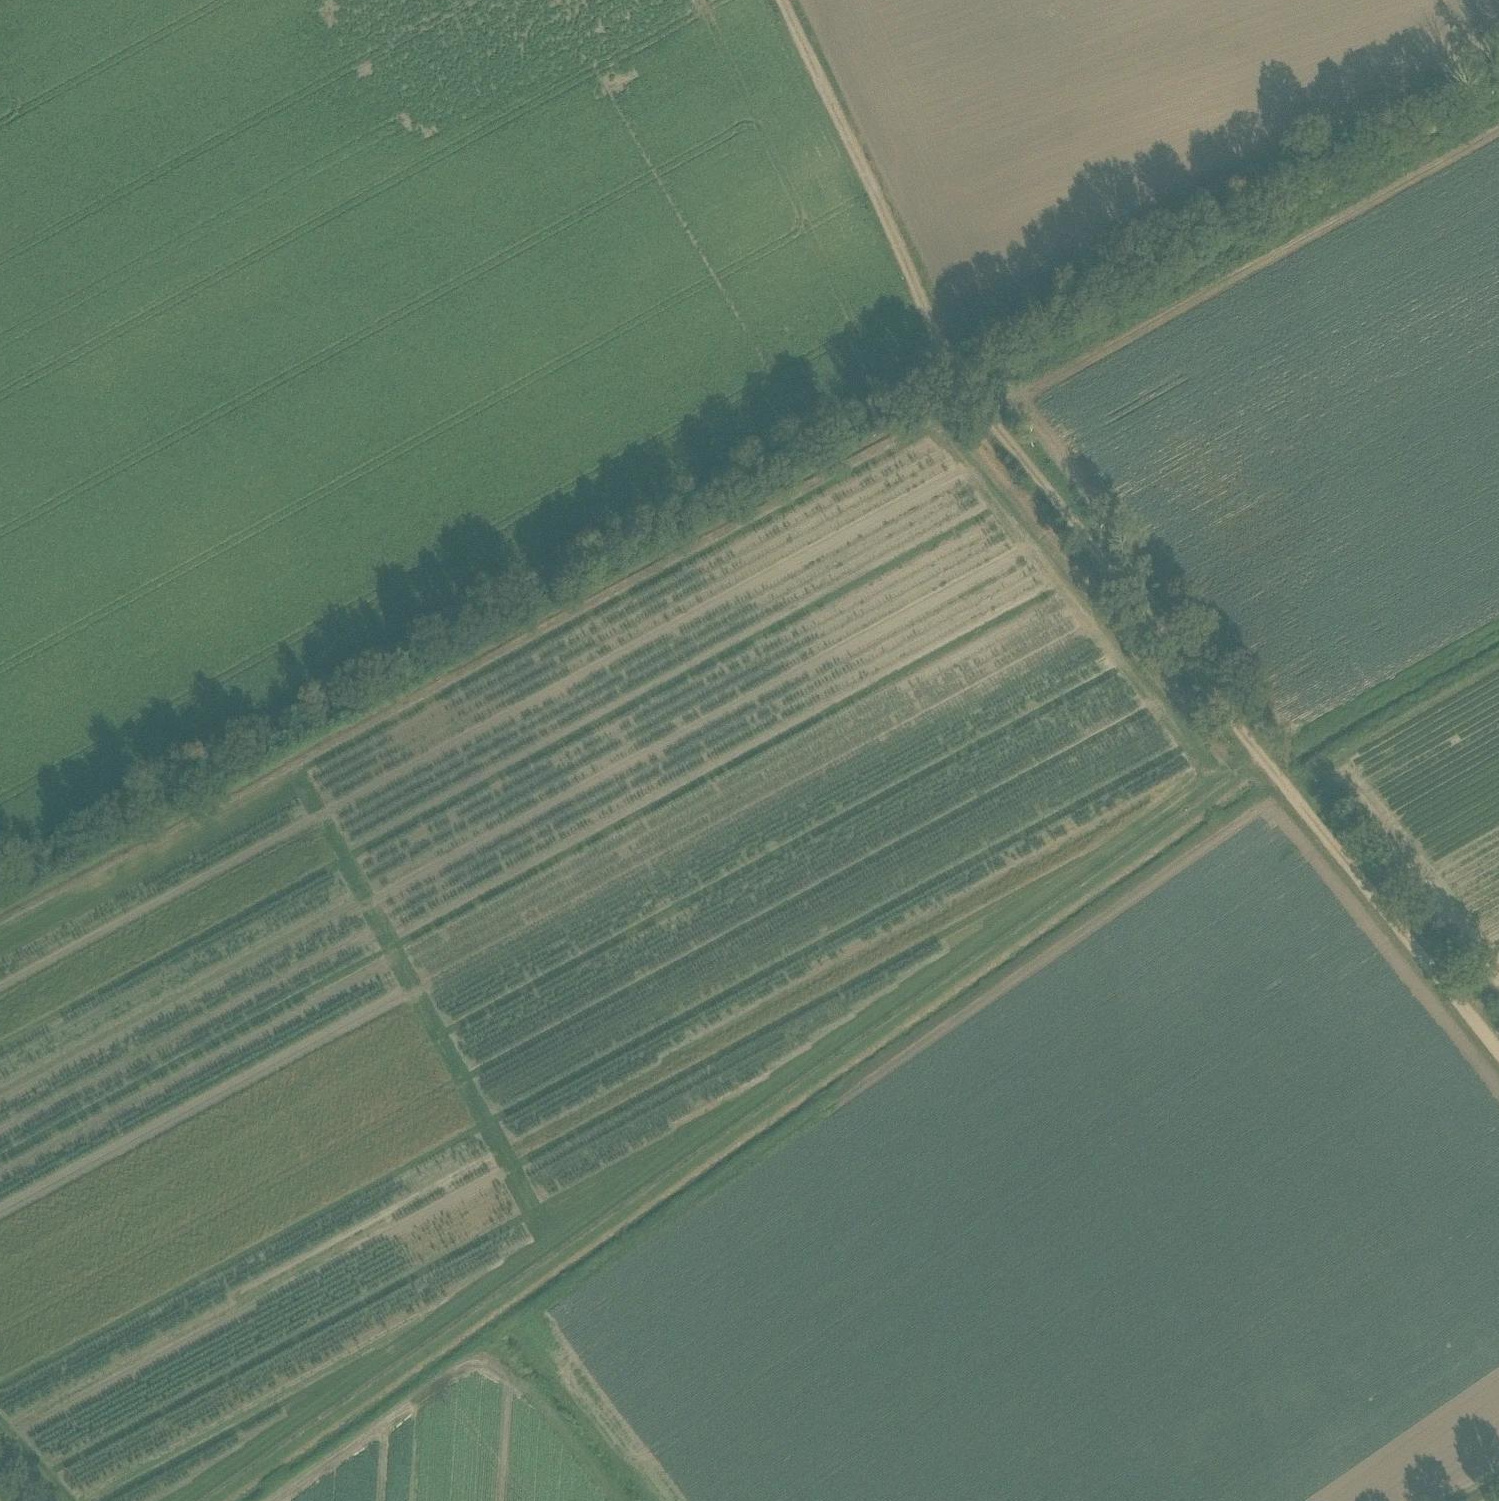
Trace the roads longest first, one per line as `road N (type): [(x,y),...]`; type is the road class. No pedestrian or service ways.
road 1 (track): [(780,0),(963,381),(1498,1046)]

